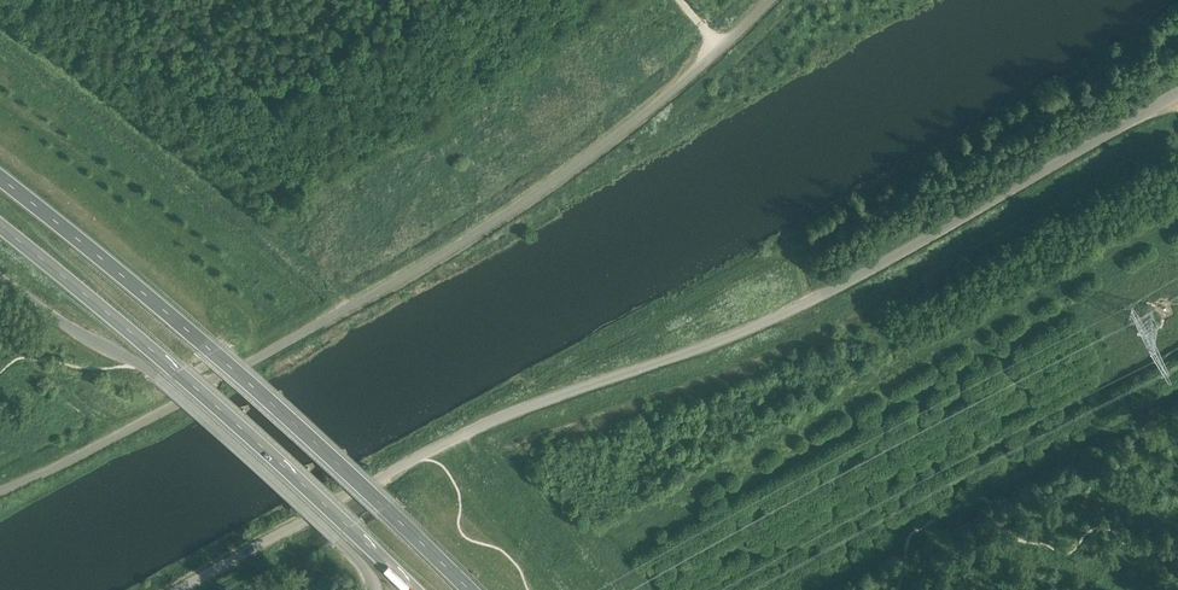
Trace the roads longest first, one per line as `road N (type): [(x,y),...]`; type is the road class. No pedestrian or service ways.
road 1 (tertiary): [(180,589),(499,419),(808,302),(1177,93)]
road 2 (unclassified): [(0,490),(258,360),(529,204),(658,108),(776,0)]
road 3 (trunk): [(469,589),(212,352),(0,176)]
road 4 (trunk): [(0,225),(175,371),(412,589)]
road 5 (unclassified): [(377,589),(333,536),(157,377)]
road 6 (unclassified): [(0,277),(157,377)]
road 7 (track): [(0,24),(105,102)]

